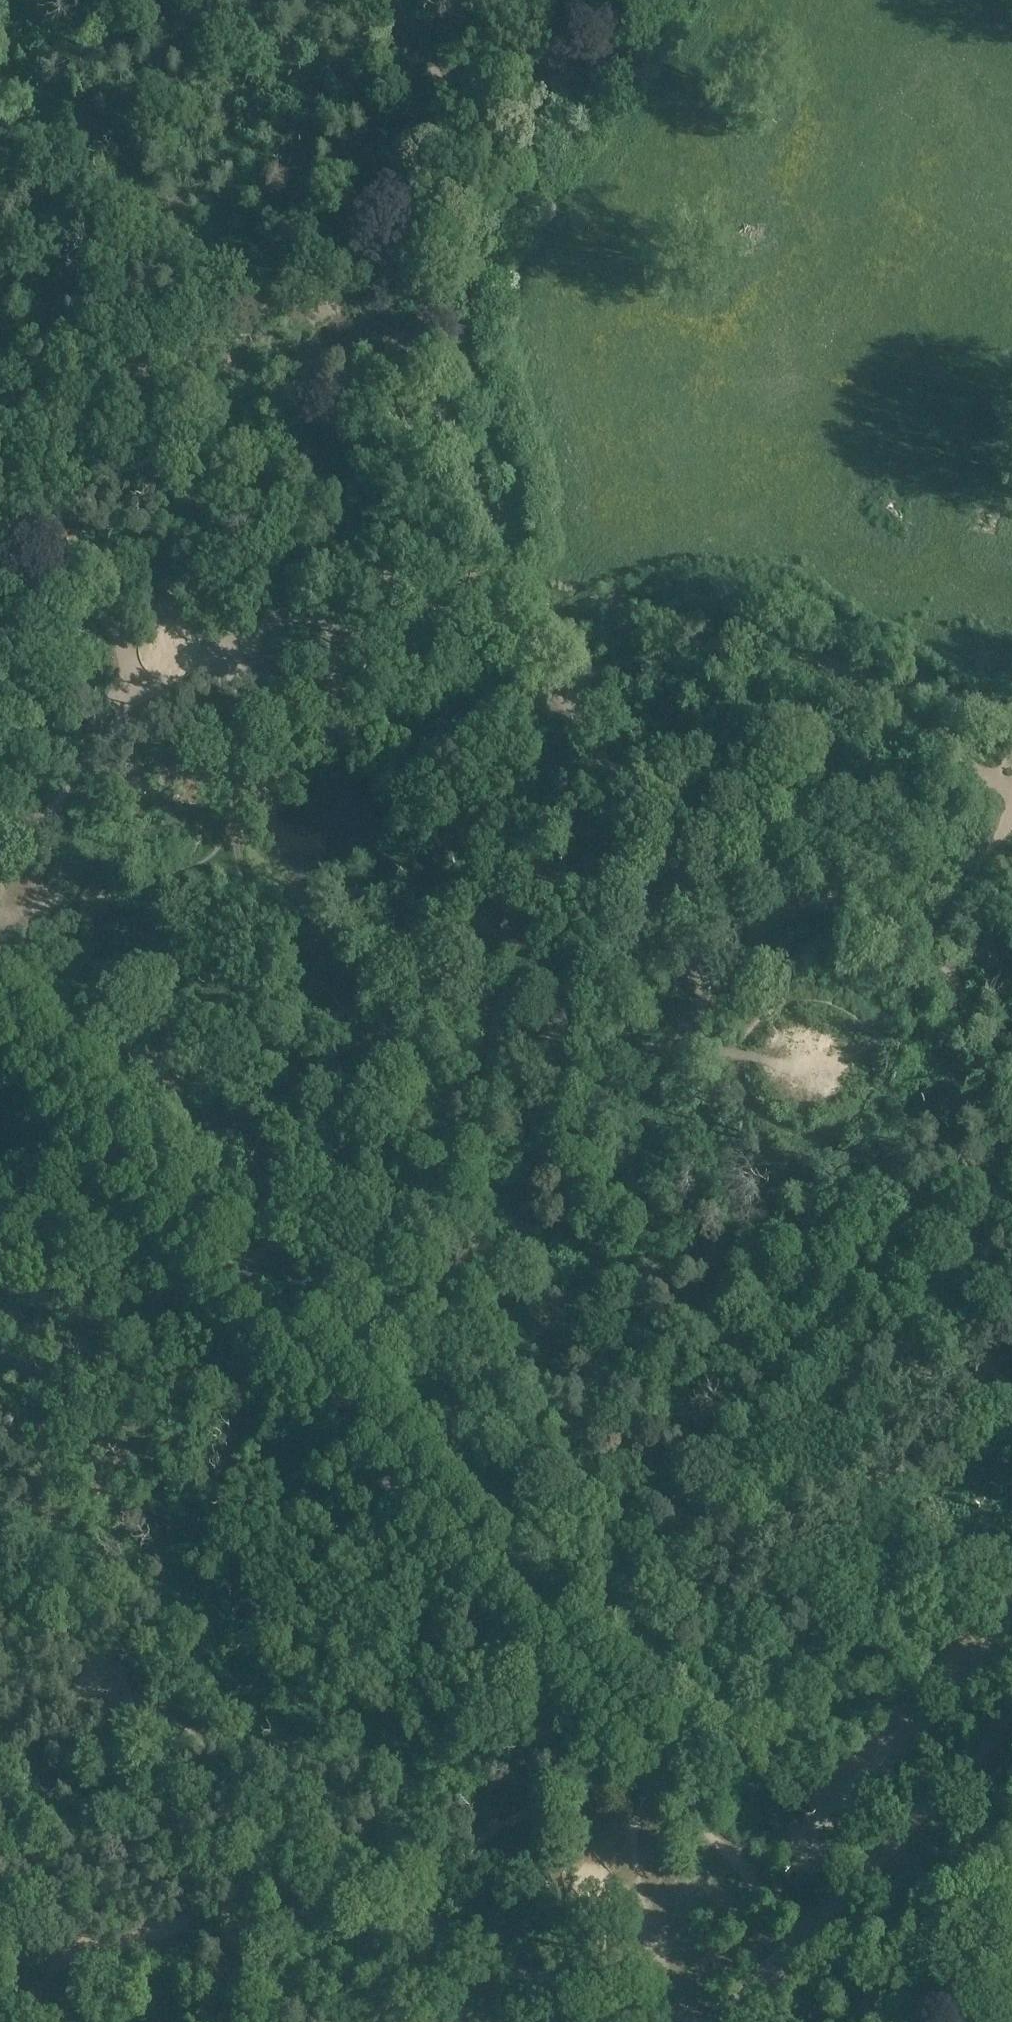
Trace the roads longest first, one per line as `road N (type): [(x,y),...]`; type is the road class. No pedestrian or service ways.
road 1 (unclassified): [(1011,1709),(722,2021)]

